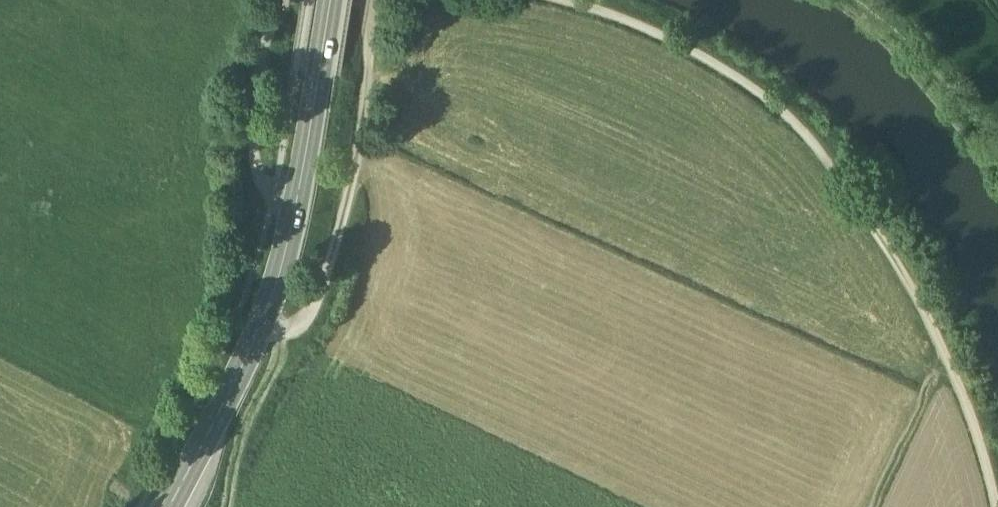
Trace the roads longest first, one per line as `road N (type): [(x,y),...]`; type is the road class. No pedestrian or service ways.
road 1 (track): [(556,0),(666,38),(781,113),(825,160),(890,236),(941,331),(981,415),(997,479)]
road 2 (primary): [(169,506),(279,272),(329,0)]
road 3 (track): [(374,0),(357,151),(324,281),(301,320),(283,328),(262,322)]
road 4 (track): [(878,506),(953,357)]

